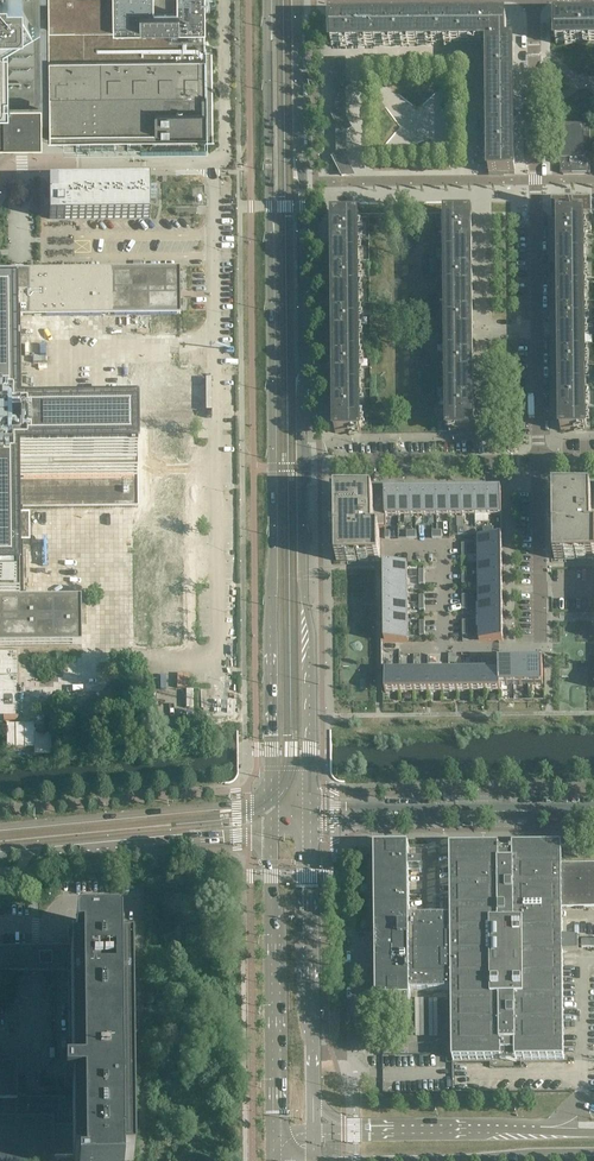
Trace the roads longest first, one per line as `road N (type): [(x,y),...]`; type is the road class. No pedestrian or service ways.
road 1 (secondary): [(313,807),(297,0)]
road 2 (secondary): [(267,0),(271,802)]
road 3 (secondary): [(273,828),(275,1144)]
road 4 (residential): [(539,461),(534,186)]
road 5 (tertiary): [(271,802),(0,827)]
road 6 (secondary): [(314,1093),(312,825)]
road 7 (tertiary): [(32,853),(273,828)]
road 8 (unclassified): [(539,461),(319,463)]
road 9 (secondary): [(384,1160),(593,1158)]
road 10 (secondary): [(542,1132),(344,1132)]
road 11 (residential): [(533,0),(534,186)]
road 12 (residential): [(540,641),(539,461)]
road 13 (tertiary): [(432,811),(593,809)]
road 14 (tertiary): [(312,825),(432,811)]

